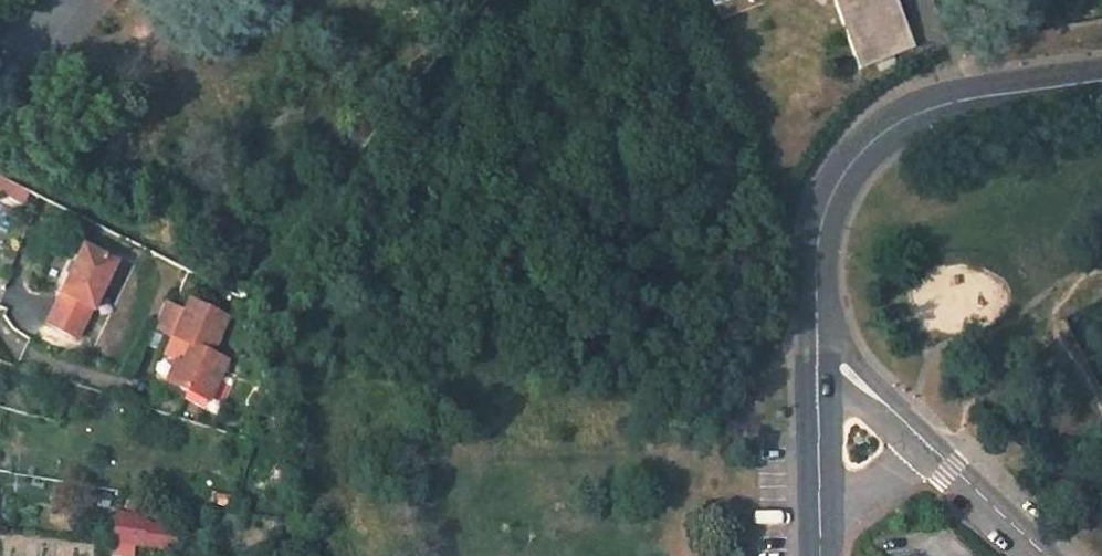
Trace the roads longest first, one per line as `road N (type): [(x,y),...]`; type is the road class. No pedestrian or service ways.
road 1 (unclassified): [(1101,79),(940,106),(864,149),(821,223),(817,335)]
road 2 (unclassified): [(817,335),(821,509)]
road 3 (unclassified): [(1046,555),(927,443)]
road 4 (unclassified): [(927,443),(817,335)]
road 5 (unclassified): [(821,509),(873,484),(927,443)]

